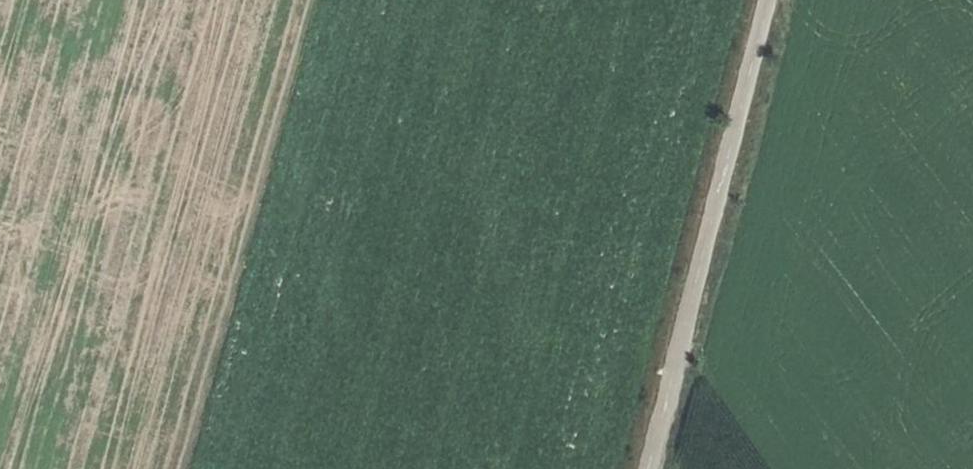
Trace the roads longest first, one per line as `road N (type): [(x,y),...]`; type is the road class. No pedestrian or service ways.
road 1 (track): [(771,0),(650,468)]

